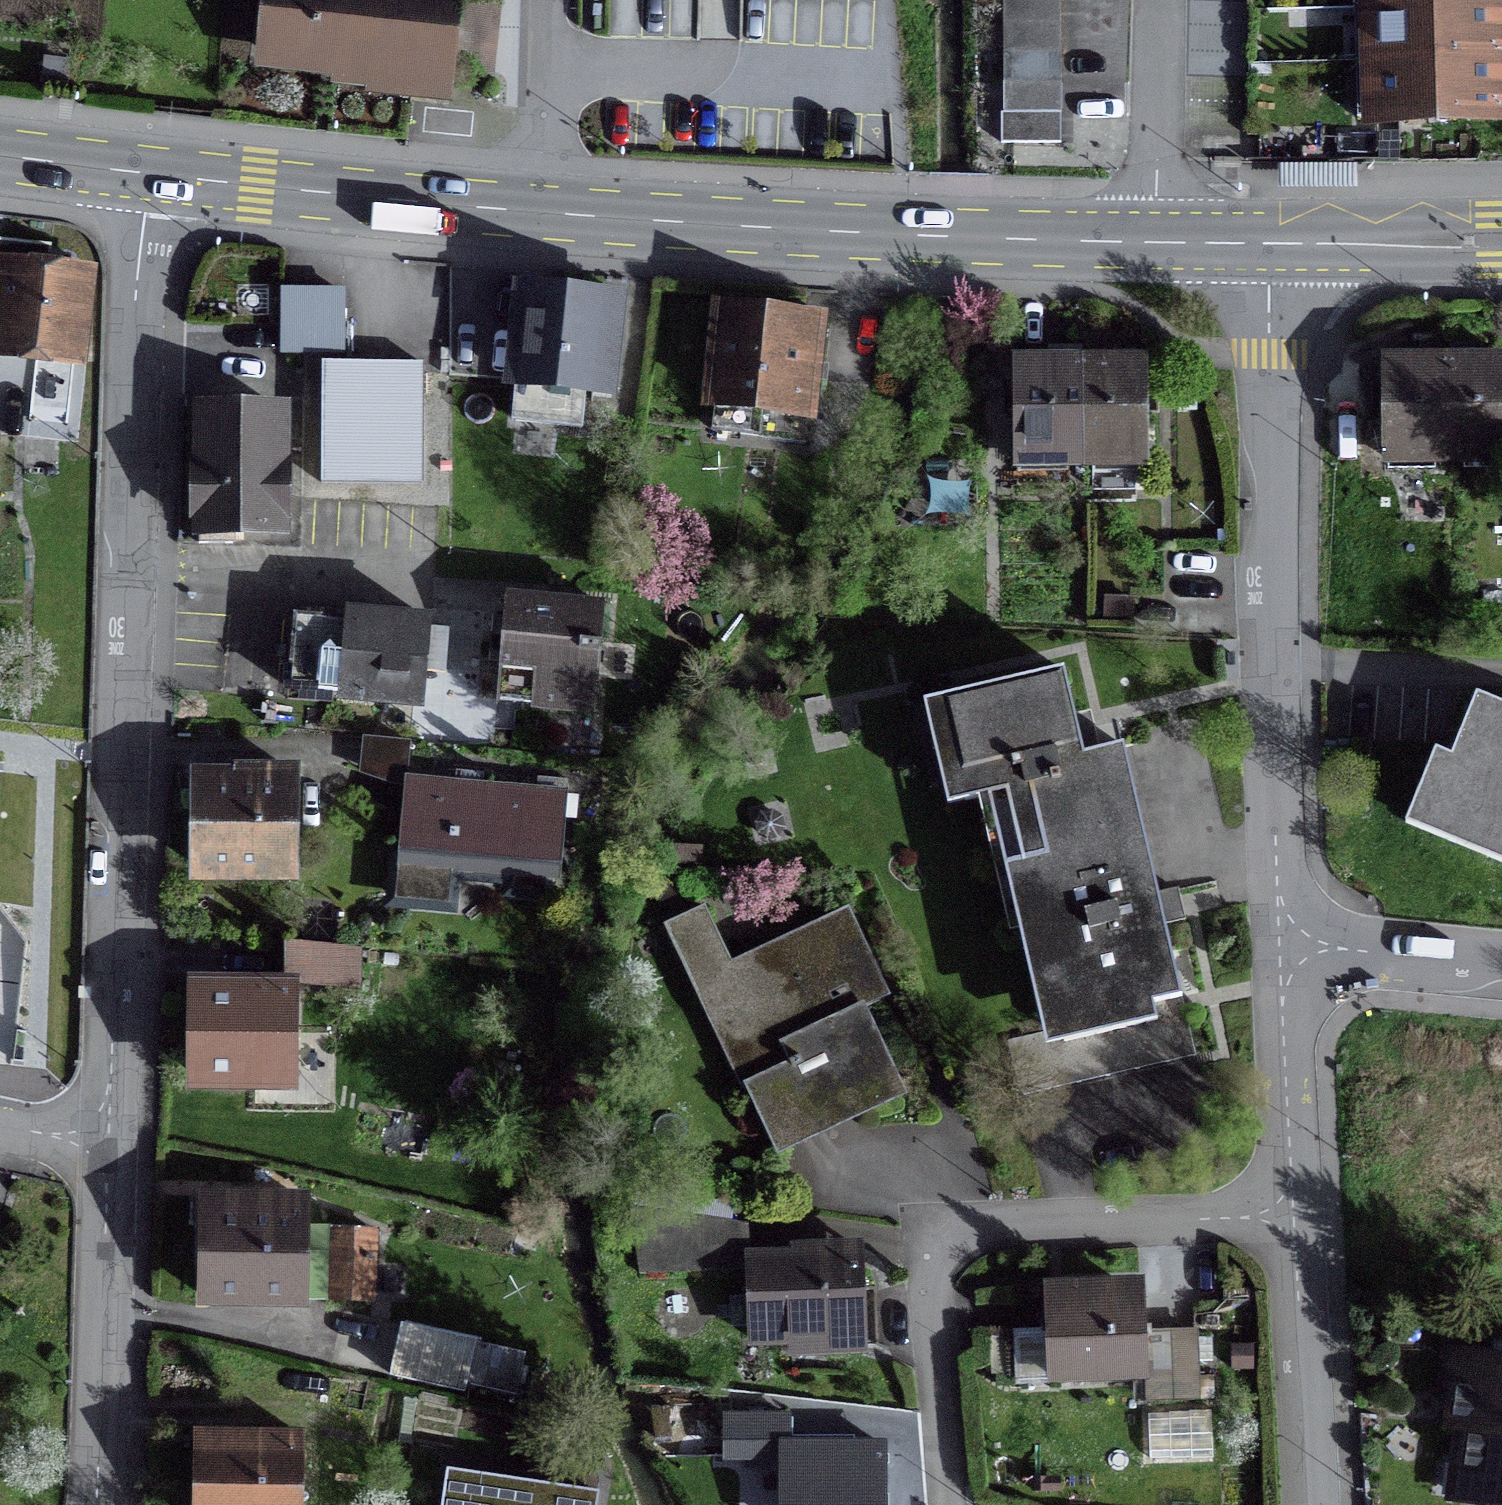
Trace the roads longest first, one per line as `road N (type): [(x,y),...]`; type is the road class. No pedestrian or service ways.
road 1 (residential): [(117,1147),(145,176)]
road 2 (secondary): [(1267,242),(543,216)]
road 3 (residential): [(1267,242),(1288,963)]
road 4 (residential): [(1298,1218),(937,1231),(950,1504)]
road 5 (secondary): [(543,216),(145,176)]
road 6 (residential): [(102,1504),(117,1147)]
road 7 (residential): [(1298,1218),(1307,1504)]
road 8 (residential): [(1288,963),(1298,1218)]
road 9 (secondary): [(1501,245),(1267,242)]
road 10 (residential): [(548,0),(543,216)]
road 11 (residential): [(1288,963),(1501,980)]
road 12 (secondary): [(145,176),(0,156)]
road 13 (residential): [(0,1120),(117,1147)]

